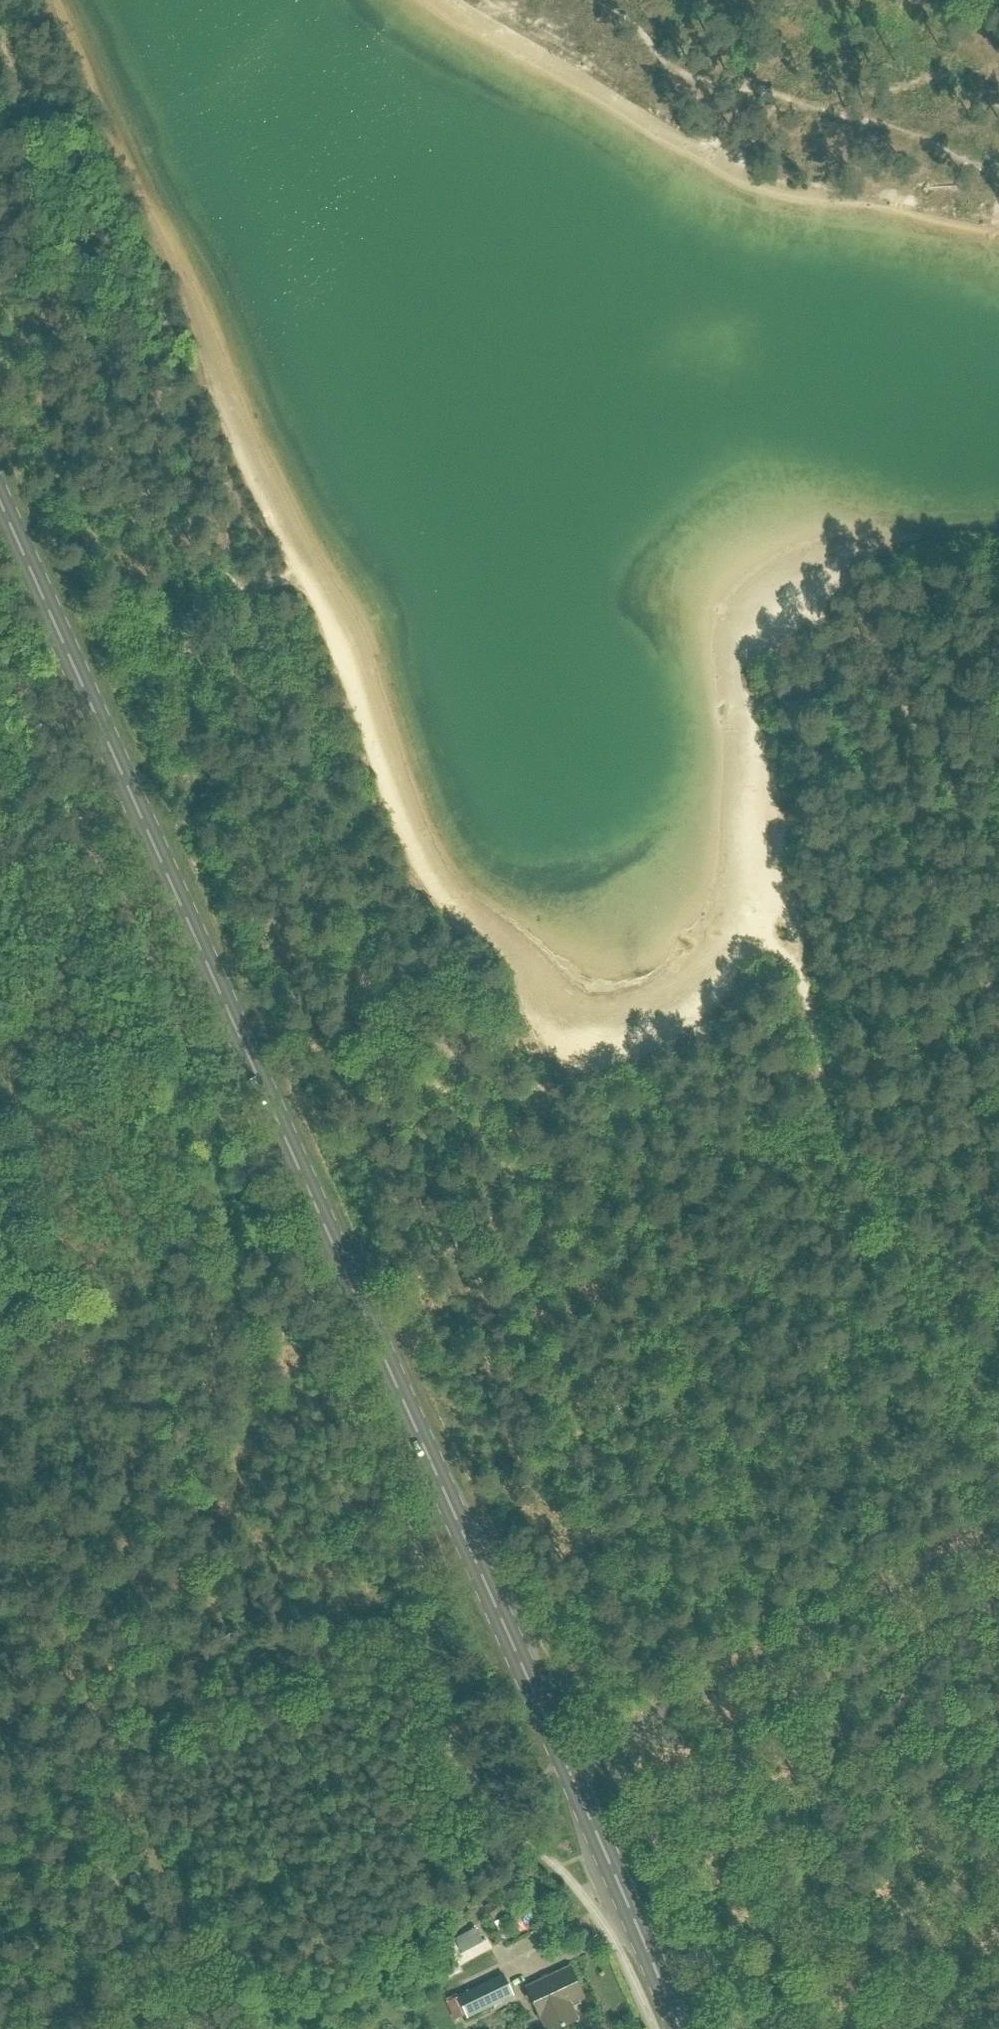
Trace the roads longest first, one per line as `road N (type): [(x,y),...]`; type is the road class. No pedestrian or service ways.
road 1 (primary): [(568,1766),(0,502)]
road 2 (unclassified): [(568,1766),(998,1536)]
road 3 (primary): [(682,2028),(568,1766)]

